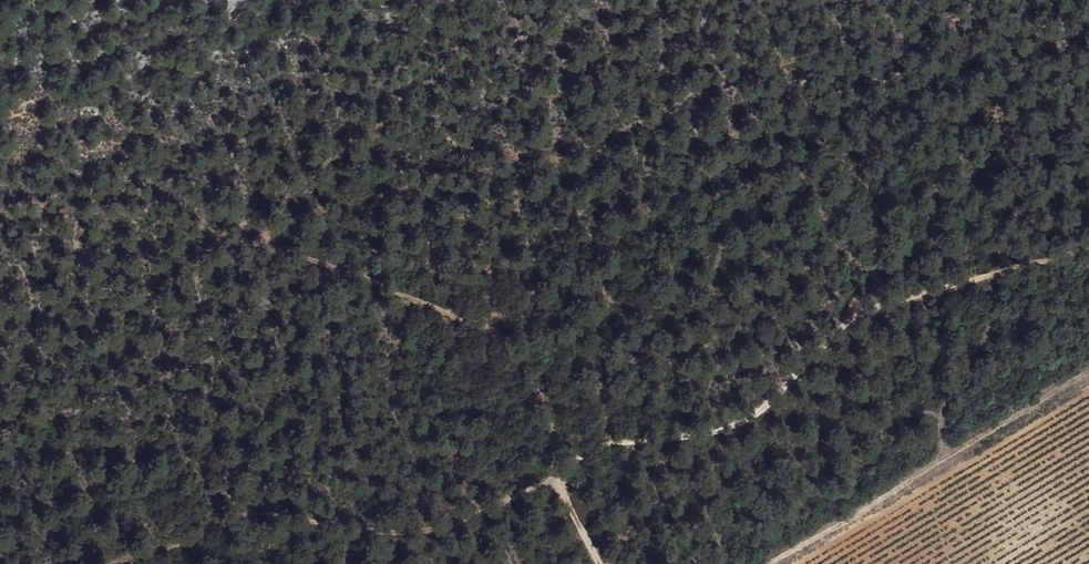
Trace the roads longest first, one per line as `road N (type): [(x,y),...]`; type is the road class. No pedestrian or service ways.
road 1 (track): [(1088,378),(775,563)]

